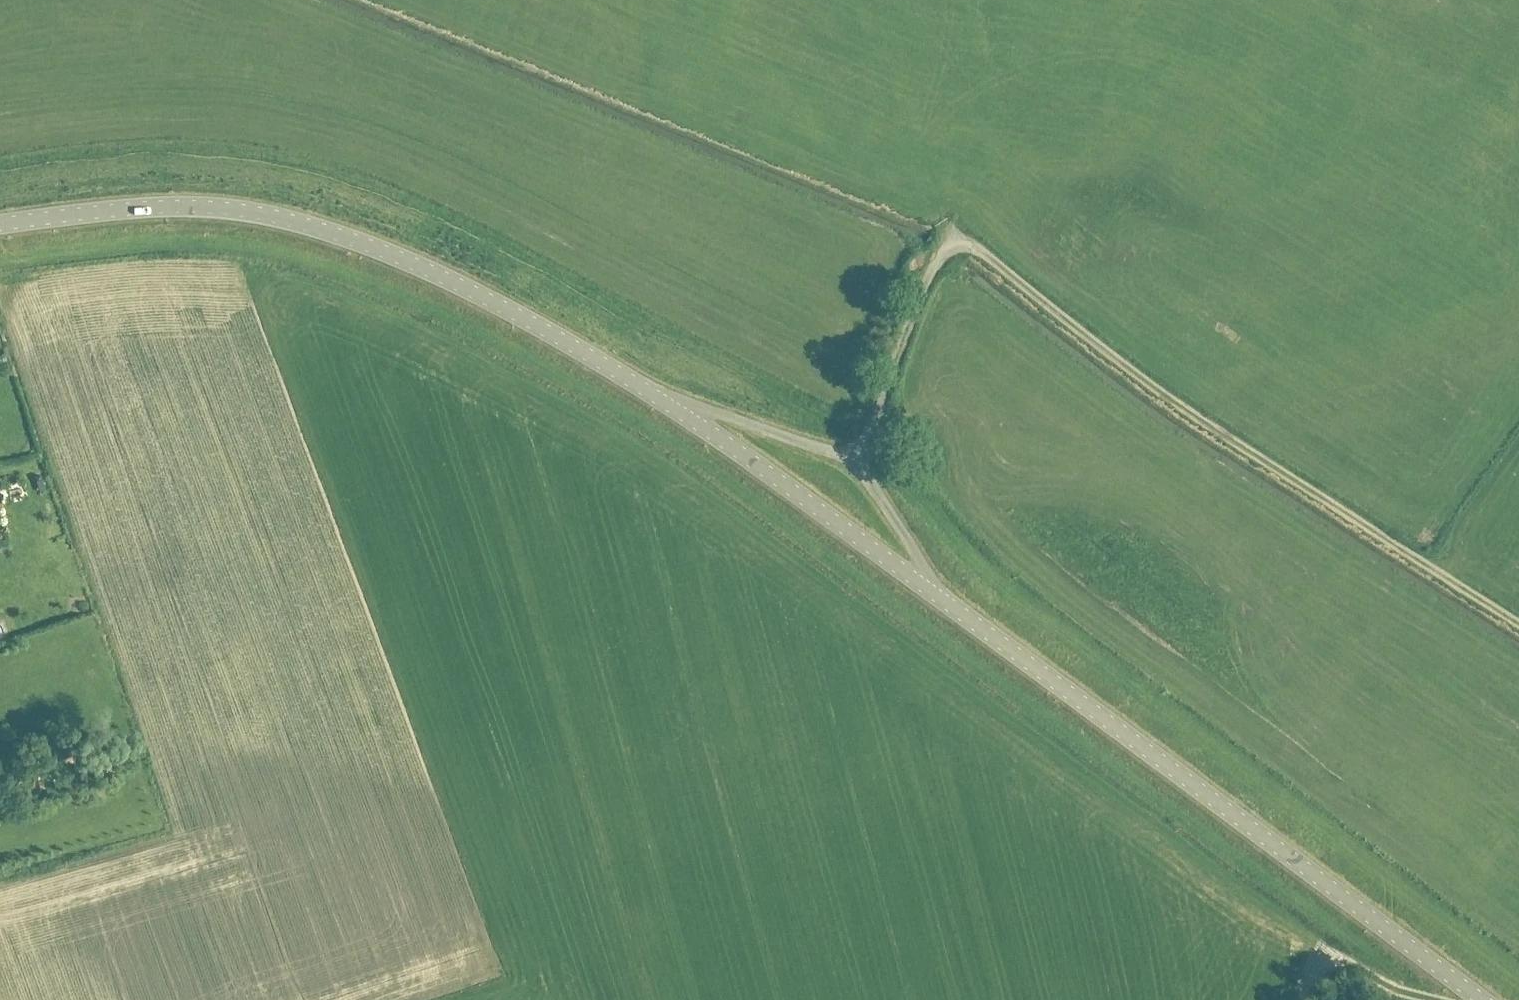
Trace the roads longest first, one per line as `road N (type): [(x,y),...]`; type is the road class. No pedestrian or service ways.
road 1 (tertiary): [(1484,999),(772,476),(539,325),(419,267),(242,212),(193,207),(0,226)]
road 2 (track): [(1308,999),(1333,964),(1347,961),(1398,992),(1430,999)]

